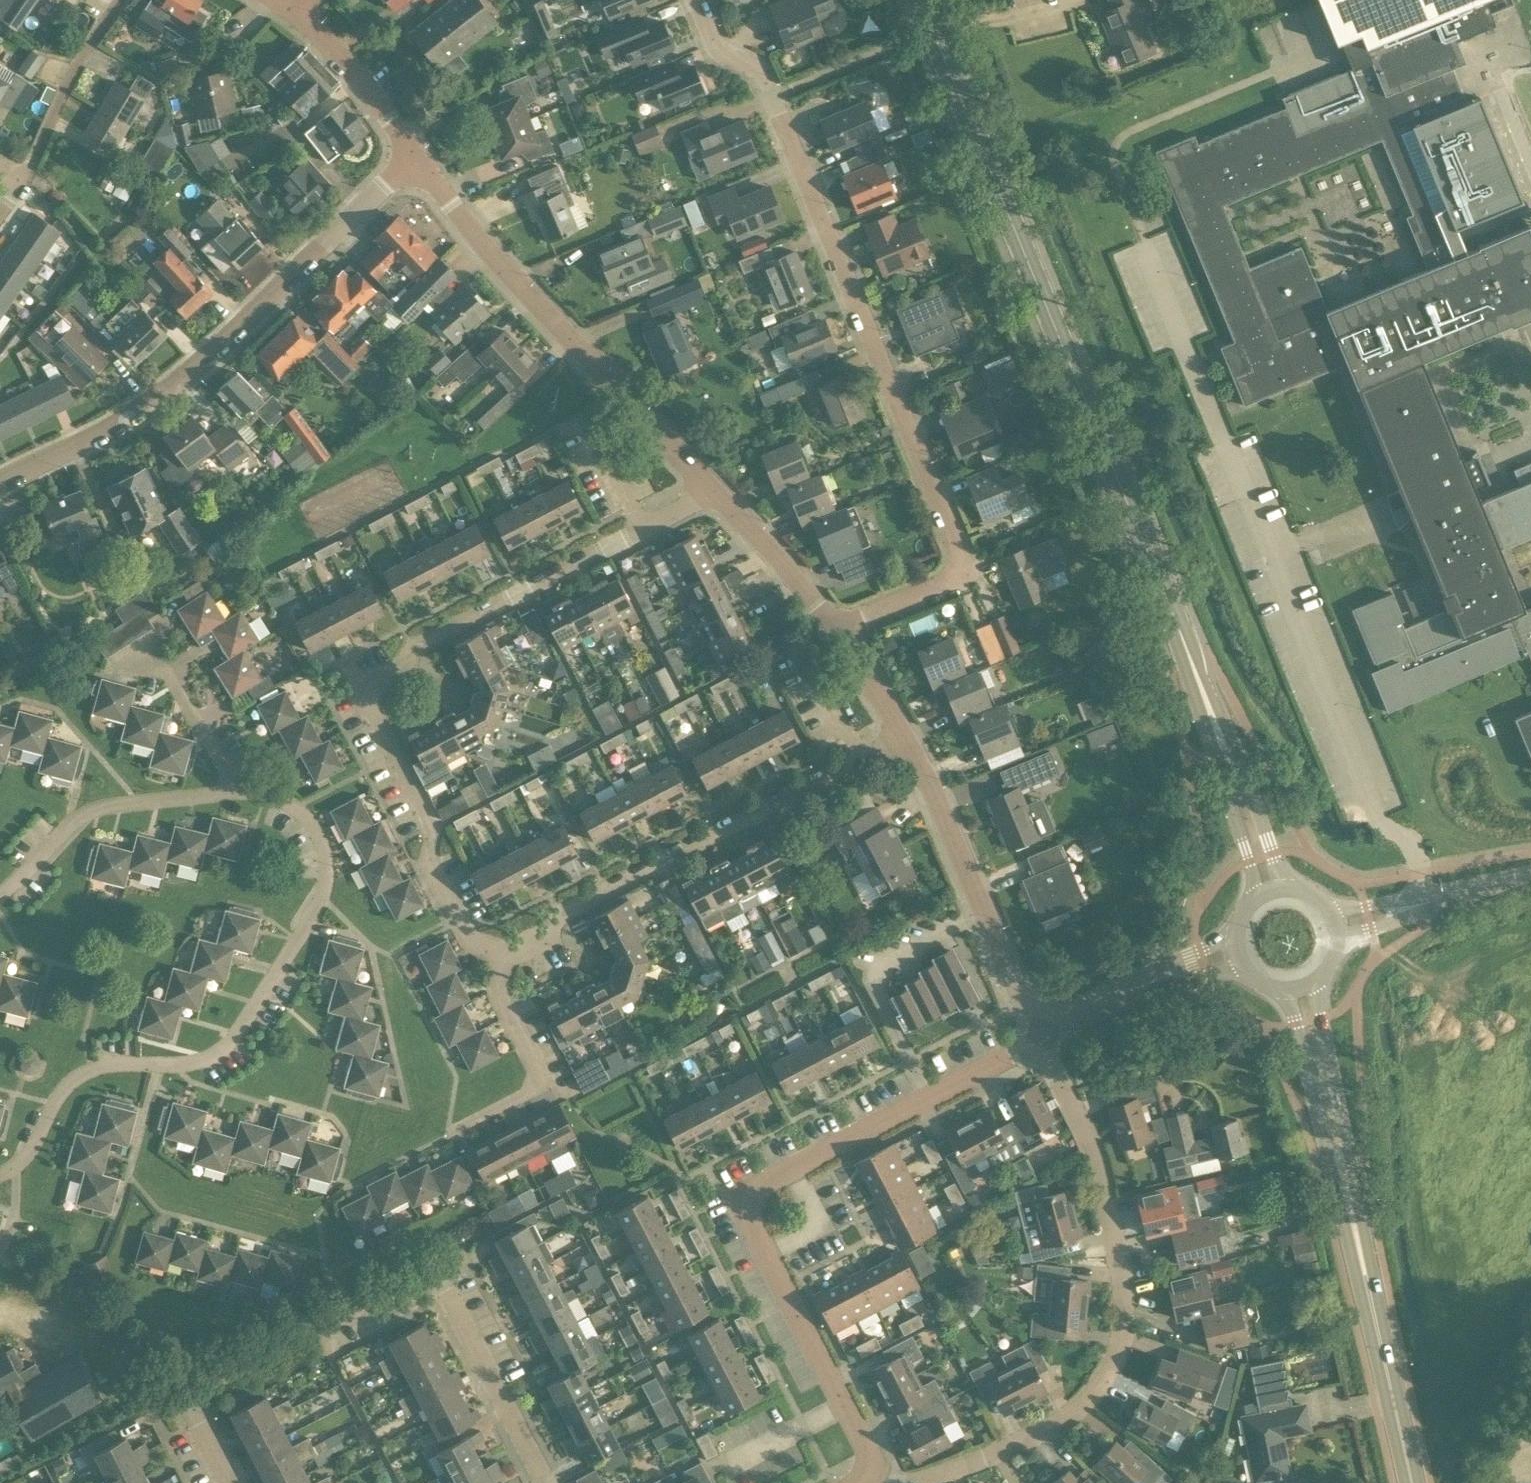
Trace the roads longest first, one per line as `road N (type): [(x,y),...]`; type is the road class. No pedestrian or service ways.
road 1 (residential): [(0,1174),(36,1142),(71,1080),(120,1064),(179,1065),(224,1047),(313,914),(325,882),(323,848),(291,803),(263,792),(121,803),(69,823),(0,896)]
road 2 (residential): [(838,628),(965,574),(759,72),(715,53),(694,0)]
road 3 (residential): [(503,947),(470,938),(427,860),(431,827),(370,711),(376,685),(405,671),(419,648),(713,494)]
road 4 (secondary): [(1175,622),(920,0)]
road 5 (residential): [(868,1475),(869,1448),(754,1229),(751,1204),(764,1184),(1038,1039)]
road 6 (residential): [(908,1482),(1027,1443),(1082,1408),(1117,1355),(1126,1294),(1097,1154),(1038,1039)]
road 7 (residential): [(224,1482),(211,1457),(209,1422),(221,1388),(396,1300),(431,1291),(454,1309),(545,1482)]
road 8 (residential): [(0,492),(123,425),(211,358),(413,156)]
road 9 (residential): [(503,947),(764,812),(902,731)]
road 10 (residential): [(713,494),(497,267),(413,156)]
road 11 (secondary): [(1373,1311),(1374,1271),(1320,975)]
road 12 (residential): [(1038,1039),(902,731)]
road 13 (secondary): [(1280,989),(1356,1275),(1373,1311)]
road 14 (secondary): [(1295,890),(1271,855),(1238,751),(1175,622)]
road 15 (secondary): [(1175,622),(1249,862),(1253,900)]
road 16 (residential): [(21,184),(92,40),(121,0)]
road 17 (residential): [(413,156),(366,88),(297,14)]
road 18 (residential): [(838,628),(713,494)]
road 19 (secondary): [(1411,1482),(1373,1311)]
road 20 (residential): [(540,1082),(496,992),(503,947)]
road 21 (residential): [(1236,930),(1129,991)]
road 22 (residential): [(902,731),(838,628)]
road 23 (residential): [(1129,991),(1247,971)]

